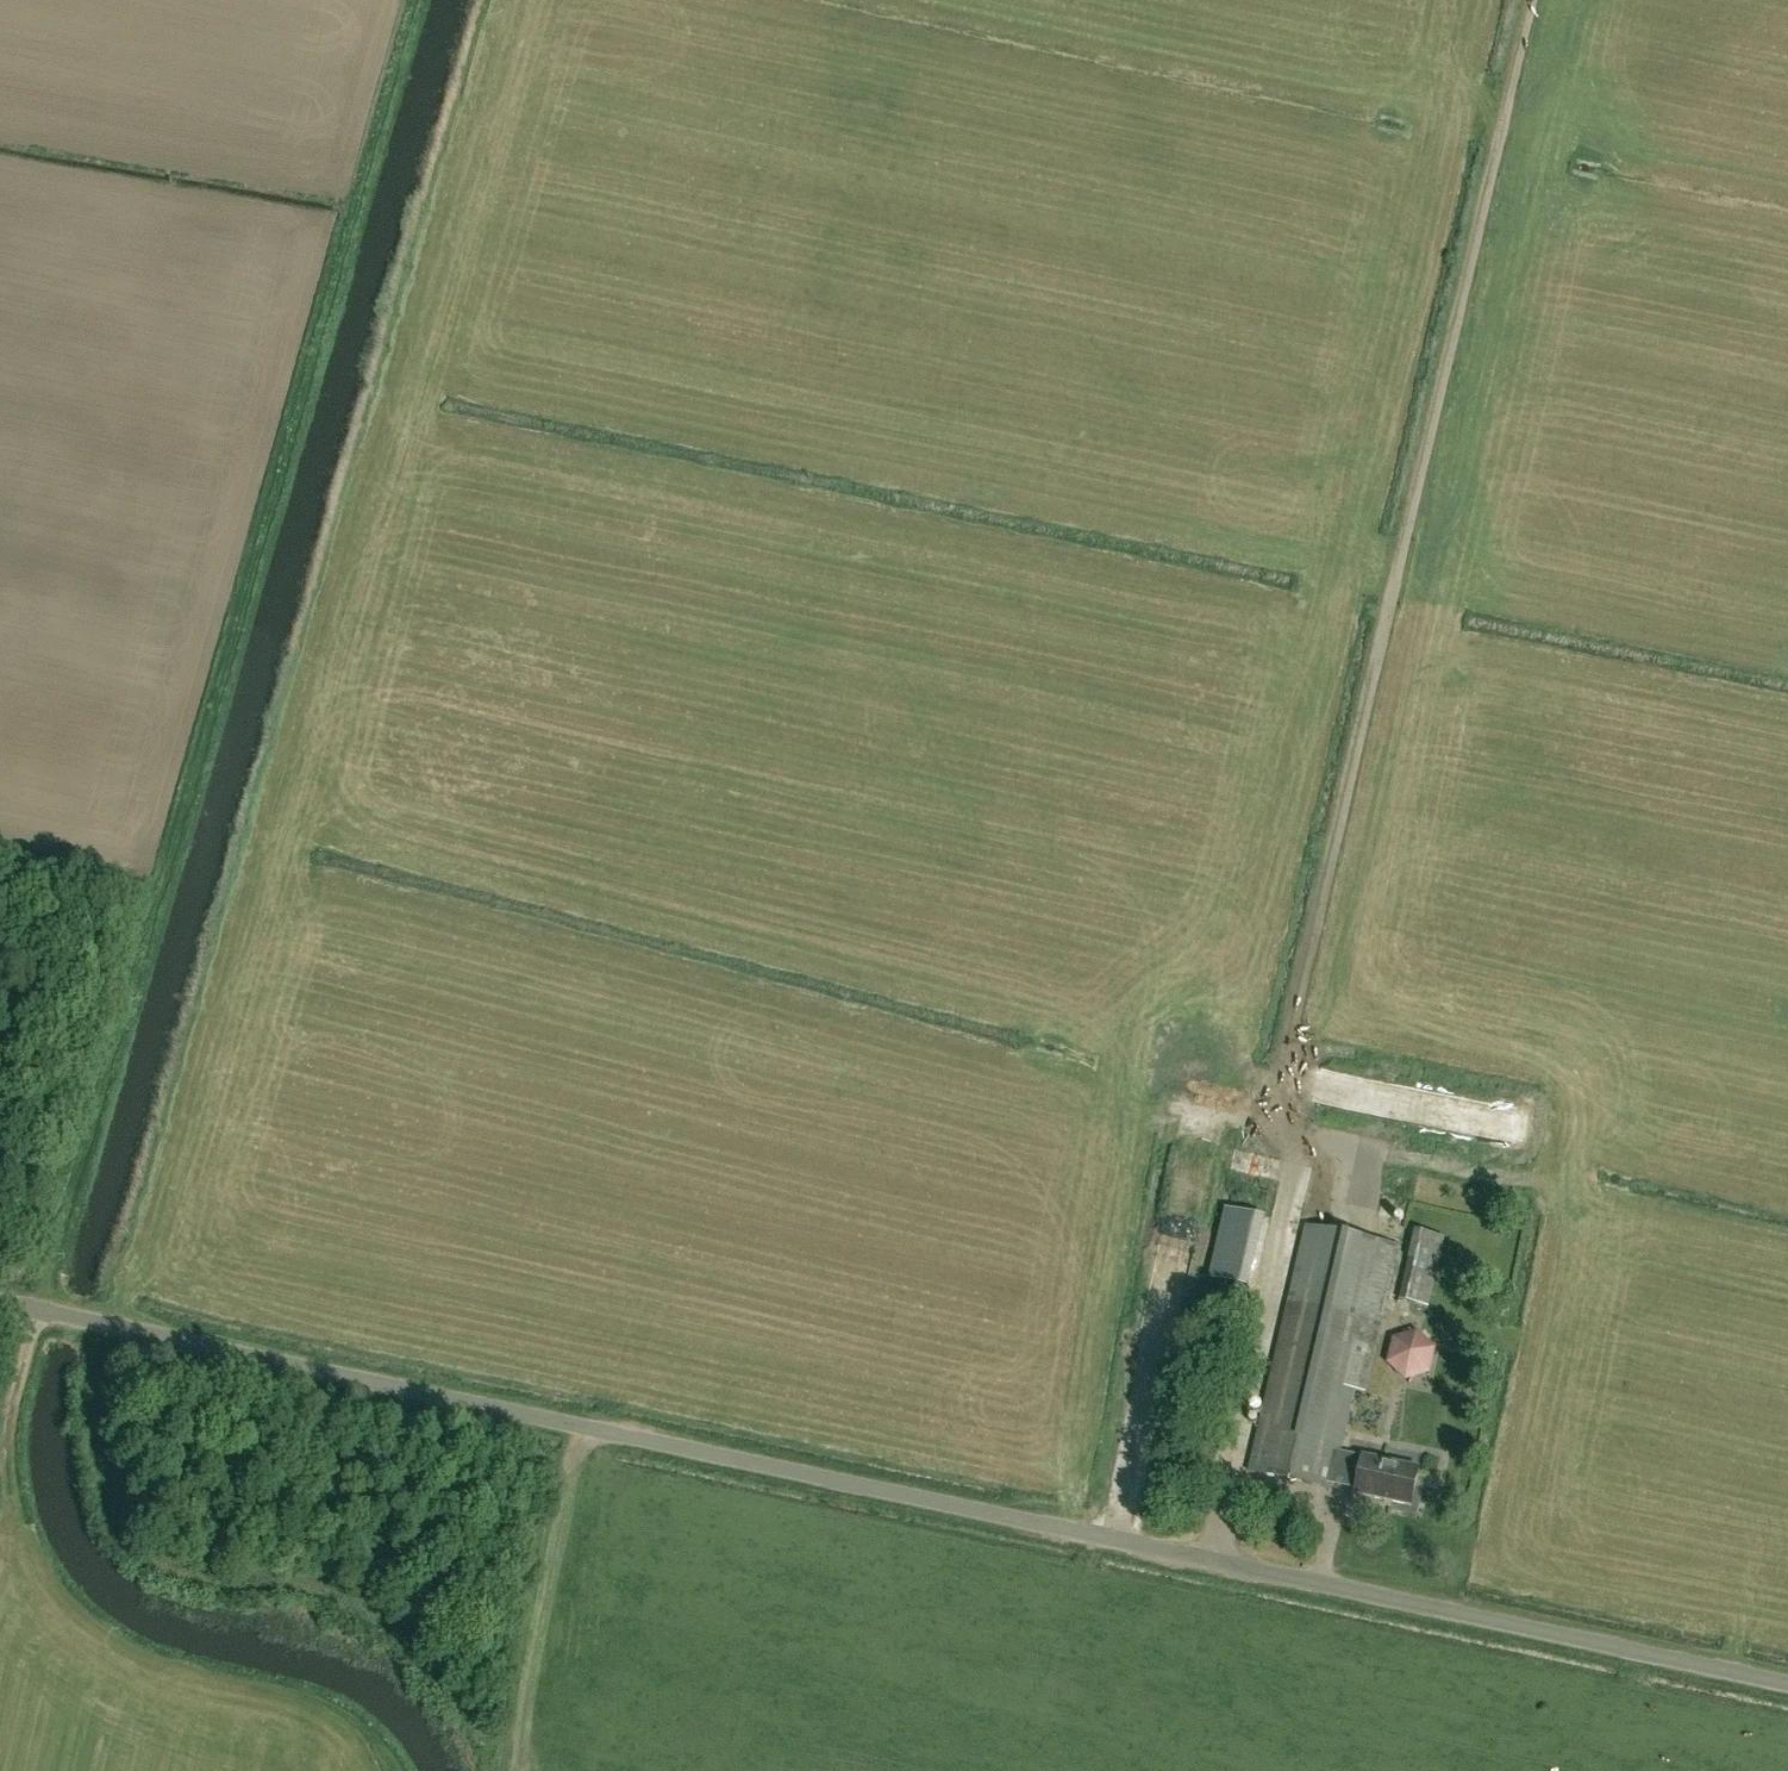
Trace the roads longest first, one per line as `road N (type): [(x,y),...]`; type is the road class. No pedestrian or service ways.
road 1 (unclassified): [(1787,1682),(0,1298)]

